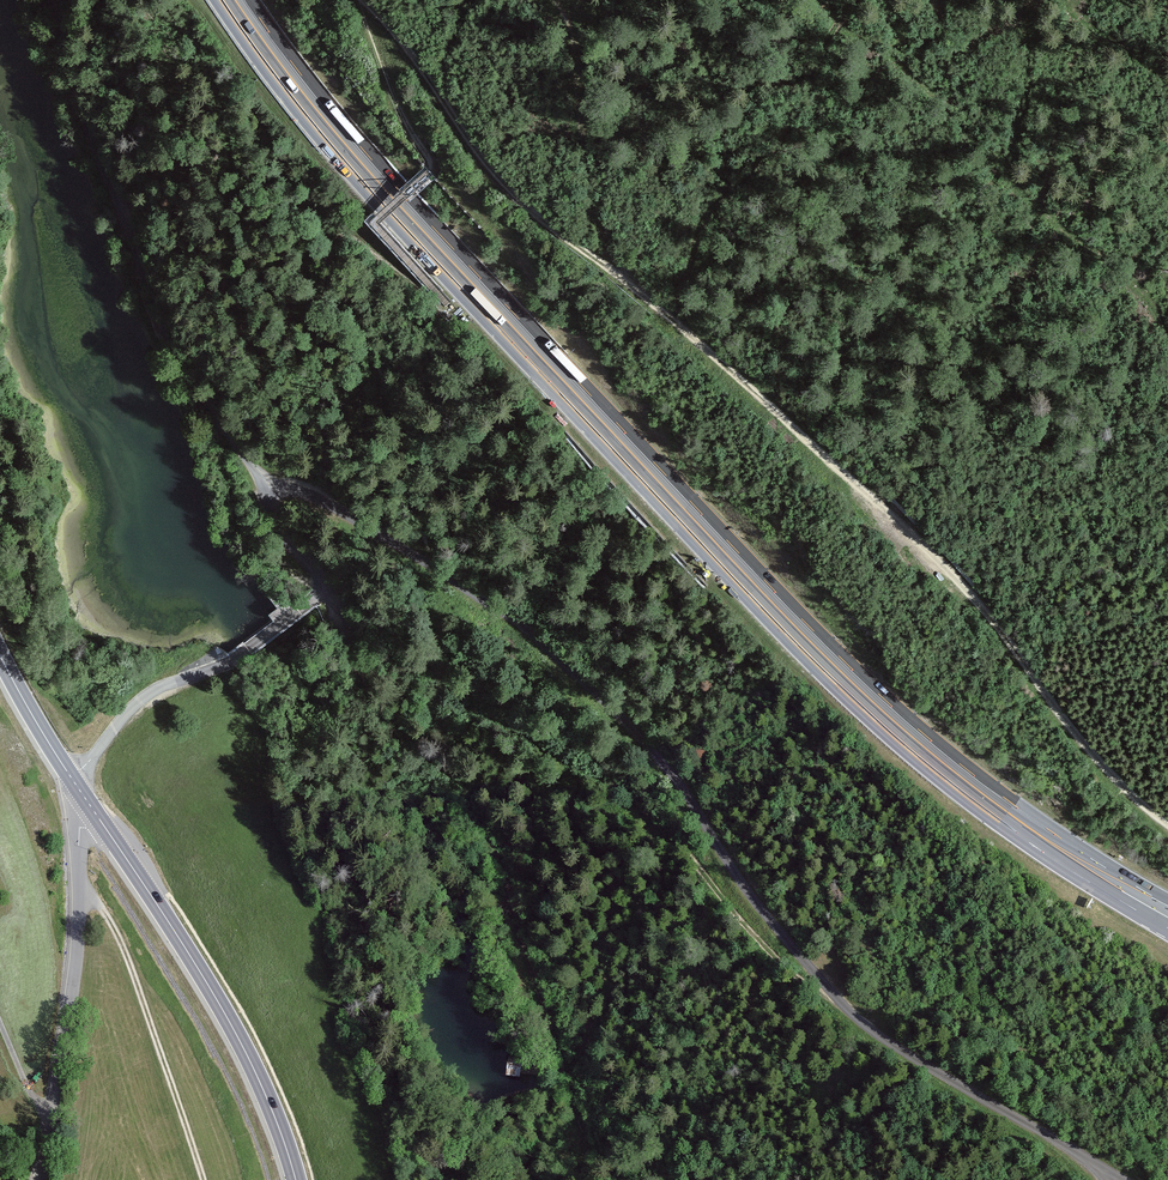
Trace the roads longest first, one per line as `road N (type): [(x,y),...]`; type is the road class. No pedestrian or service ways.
road 1 (track): [(366,2),(510,189),(638,290),(902,527),(987,614),(1089,750),(1167,825)]
road 2 (primary): [(232,0),(387,195),(774,608),(886,717),(1004,813)]
road 3 (track): [(843,1006),(770,953),(669,835),(613,783),(509,720),(356,665),(343,608),(327,587)]
road 4 (track): [(275,494),(157,314),(50,0)]
road 5 (track): [(356,665),(445,775),(502,863),(523,950),(565,1062)]
road 6 (primary): [(296,1179),(229,1022),(92,808)]
road 7 (residential): [(92,808),(80,828),(79,936),(41,1179)]
road 8 (track): [(79,894),(101,908),(119,938),(203,1179)]
road 9 (primary): [(1004,813),(1082,878),(1167,928)]
road 10 (primary): [(1167,899),(1004,813)]
road 11 (track): [(364,0),(390,84),(430,171)]
road 12 (primary): [(92,808),(0,655)]

